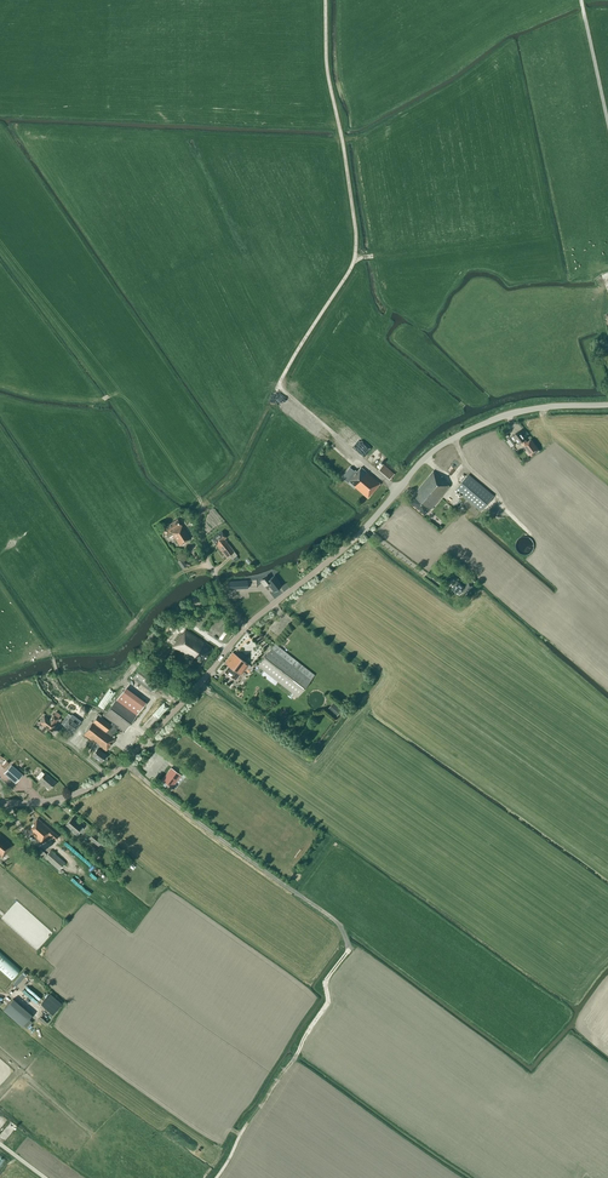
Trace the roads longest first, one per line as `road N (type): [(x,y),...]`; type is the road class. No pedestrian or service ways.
road 1 (tertiary): [(0,805),(68,798),(124,766),(245,627),(365,528),(447,441),(518,412),(607,405)]
road 2 (track): [(398,489),(279,386),(356,254),(327,67),(327,0)]
road 3 (track): [(215,1177),(327,1003),(324,982),(348,953),(341,927),(124,766)]
road 4 (track): [(203,507),(237,469),(279,386)]
road 5 (track): [(245,627),(203,545),(200,499)]
road 6 (track): [(607,124),(581,0)]

